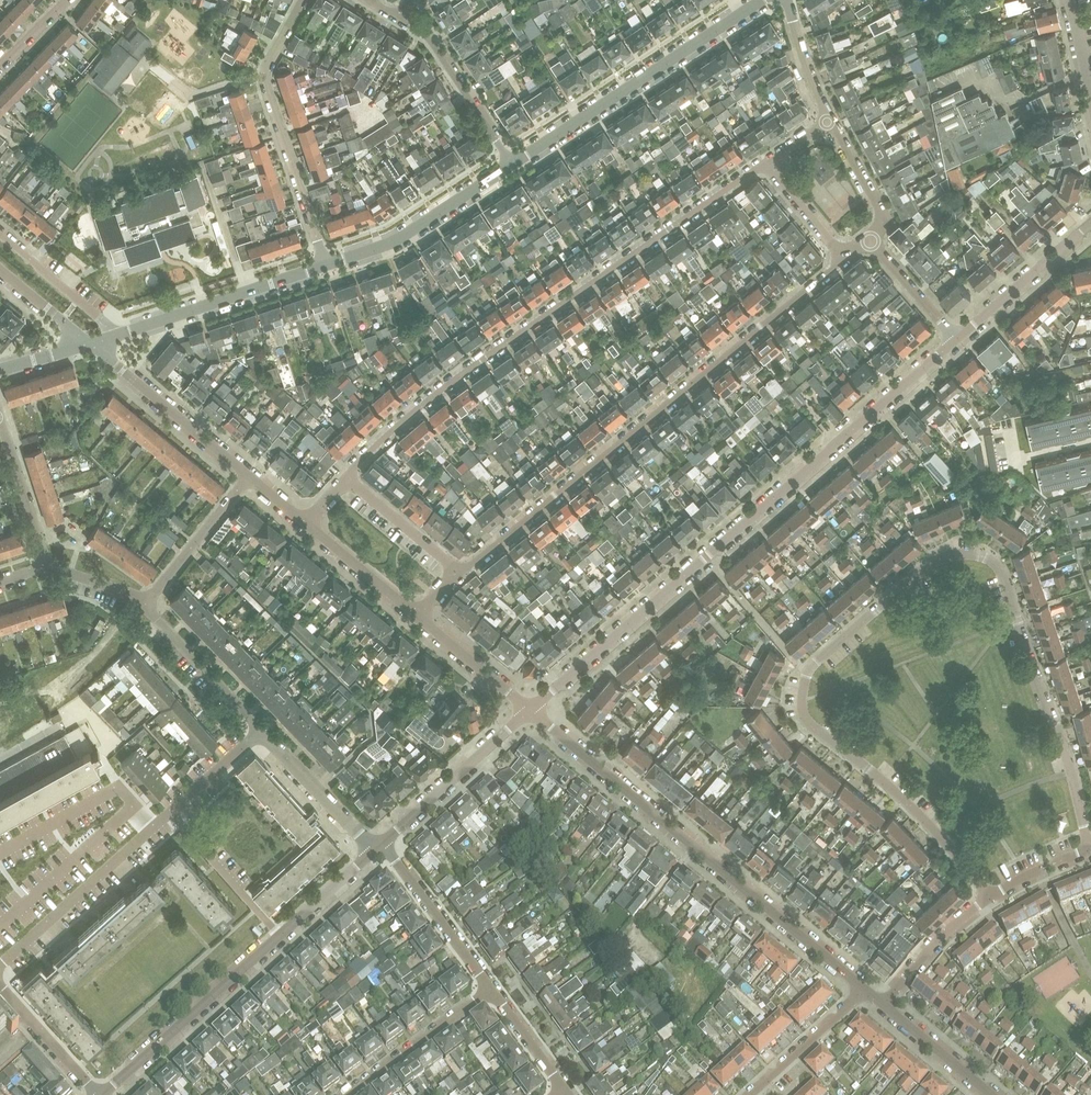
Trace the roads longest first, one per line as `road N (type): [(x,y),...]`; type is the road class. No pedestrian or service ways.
road 1 (residential): [(1090,848),(1005,577),(985,558),(943,559),(818,662),(803,703),(814,725),(919,814),(989,897)]
road 2 (unclassified): [(530,710),(957,340)]
road 3 (residential): [(768,163),(454,382),(349,479)]
road 4 (residential): [(461,574),(845,260)]
road 5 (residential): [(866,990),(530,710)]
road 6 (tertiary): [(512,165),(762,0)]
road 7 (residential): [(303,0),(270,62),(268,88),(326,265)]
road 8 (unclassified): [(102,1094),(279,935)]
road 9 (unclassified): [(0,965),(171,812)]
road 10 (tertiary): [(112,337),(326,265)]
road 11 (tertiary): [(326,265),(399,239),(512,165)]
road 12 (residential): [(251,479),(89,343)]
road 13 (unclassified): [(378,847),(530,710)]
road 14 (unclassified): [(512,165),(435,44),(406,16)]
road 15 (residential): [(490,989),(378,847)]
road 16 (unclassified): [(957,340),(1090,224)]
road 17 (unclassified): [(490,989),(349,1094)]
road 18 (residential): [(261,731),(144,605)]
road 19 (residential): [(144,605),(251,479)]
road 20 (residential): [(378,847),(261,731)]
road 21 (unclassified): [(279,935),(171,812)]
road 22 (residential): [(45,568),(1,418)]
road 23 (residential): [(752,1094),(866,990)]
road 24 (residential): [(112,337),(102,320),(0,234)]
road 25 (track): [(118,624),(94,655),(0,718)]
road 26 (residential): [(885,1006),(928,952),(989,897)]
road 27 (residential): [(530,710),(417,616)]
road 28 (residential): [(461,574),(349,479)]
road 29 (unclassified): [(95,1094),(0,986)]
road 30 (residential): [(417,616),(308,526)]
road 31 (residential): [(993,1094),(885,1006)]
road 32 (residential): [(873,242),(882,222),(878,204),(830,121)]
road 33 (unclassified): [(279,935),(378,847)]
road 34 (residential): [(957,340),(873,242)]
road 35 (residential): [(830,121),(787,0)]
road 36 (unclassified): [(567,1089),(490,989)]
road 37 (residential): [(845,260),(768,163)]
road 38 (unclassified): [(171,812),(261,731)]

